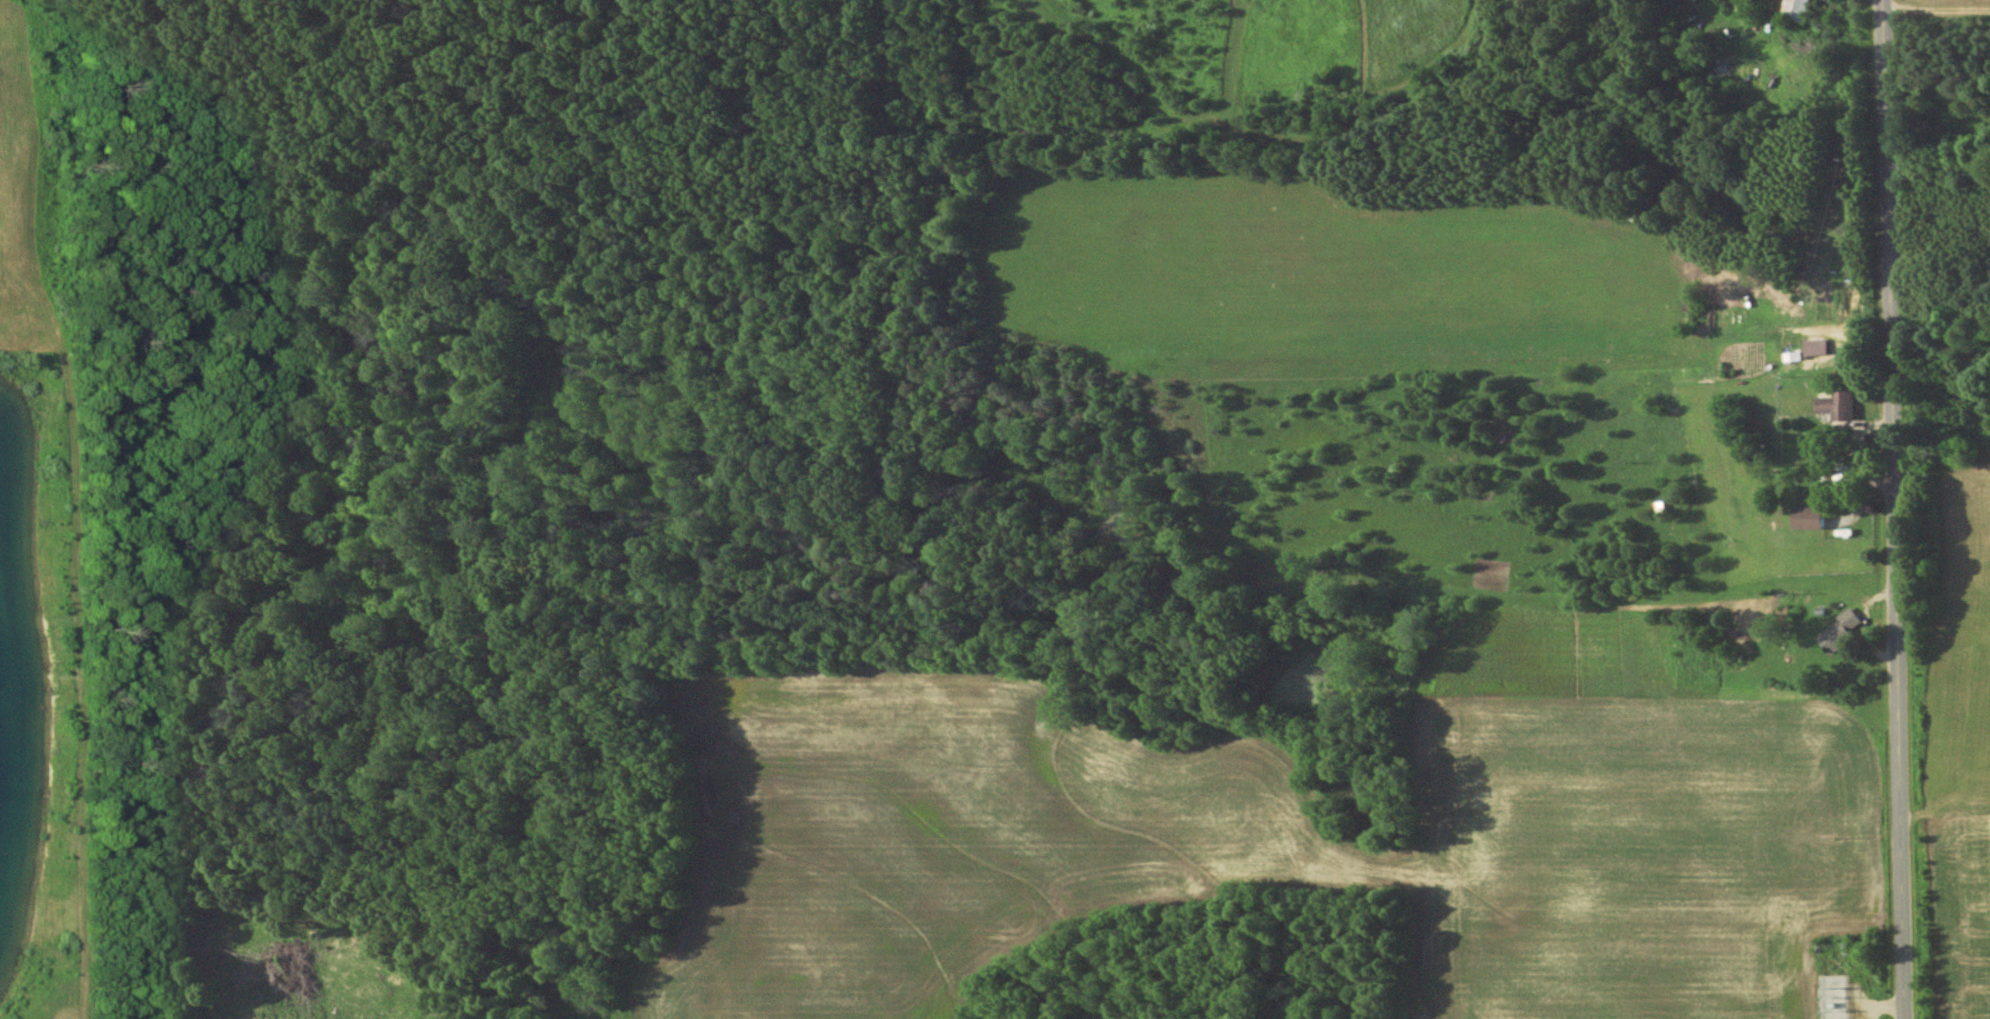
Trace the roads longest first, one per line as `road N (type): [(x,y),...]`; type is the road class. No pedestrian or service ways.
road 1 (residential): [(1904,1018),(1883,0)]

